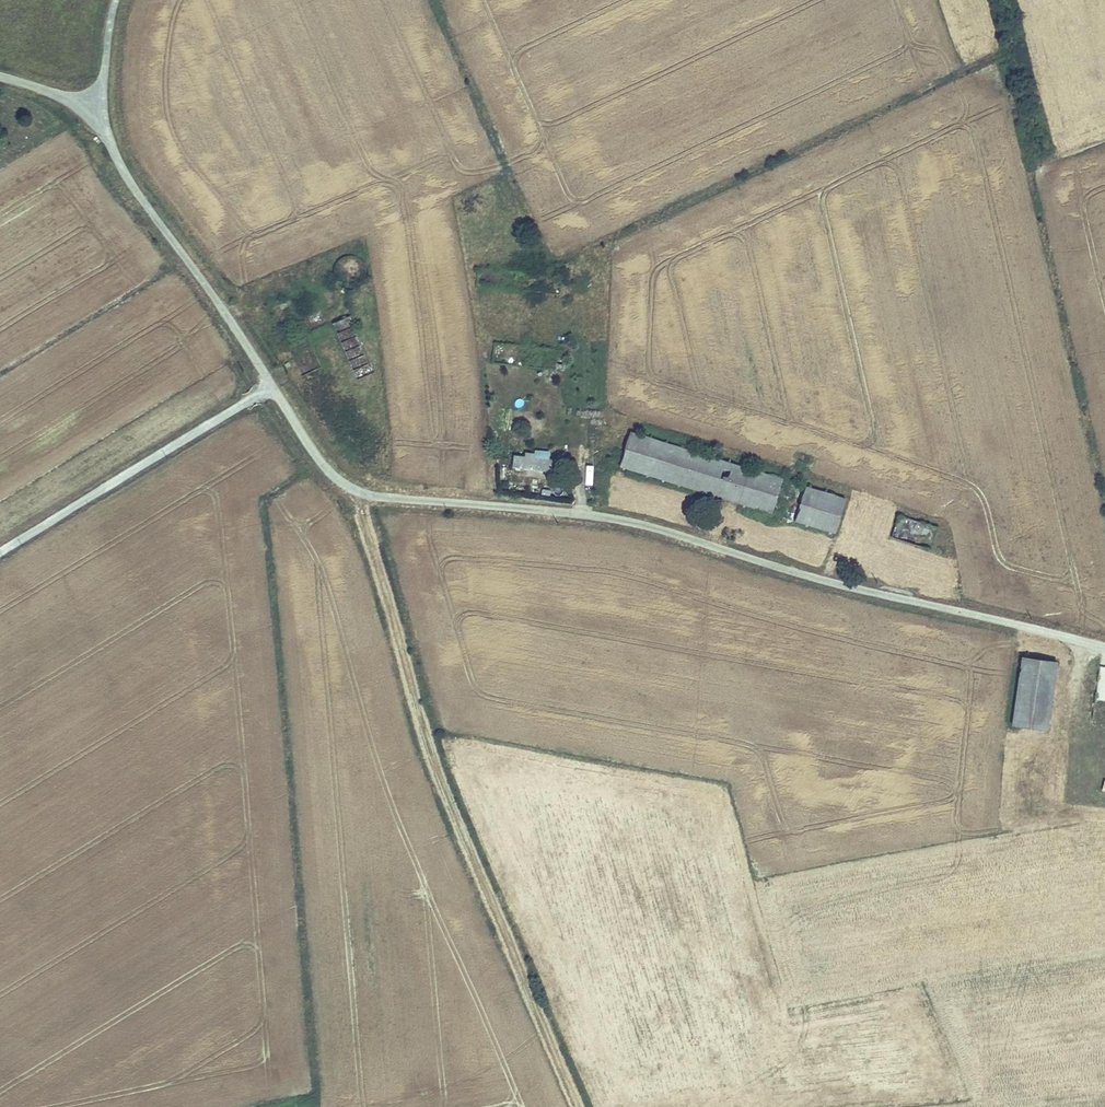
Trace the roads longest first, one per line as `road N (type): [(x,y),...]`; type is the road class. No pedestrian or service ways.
road 1 (residential): [(110,143),(310,445),(338,479),(362,491),(619,517),(865,590),(1104,646)]
road 2 (track): [(576,1106),(440,784),(363,522),(362,491)]

